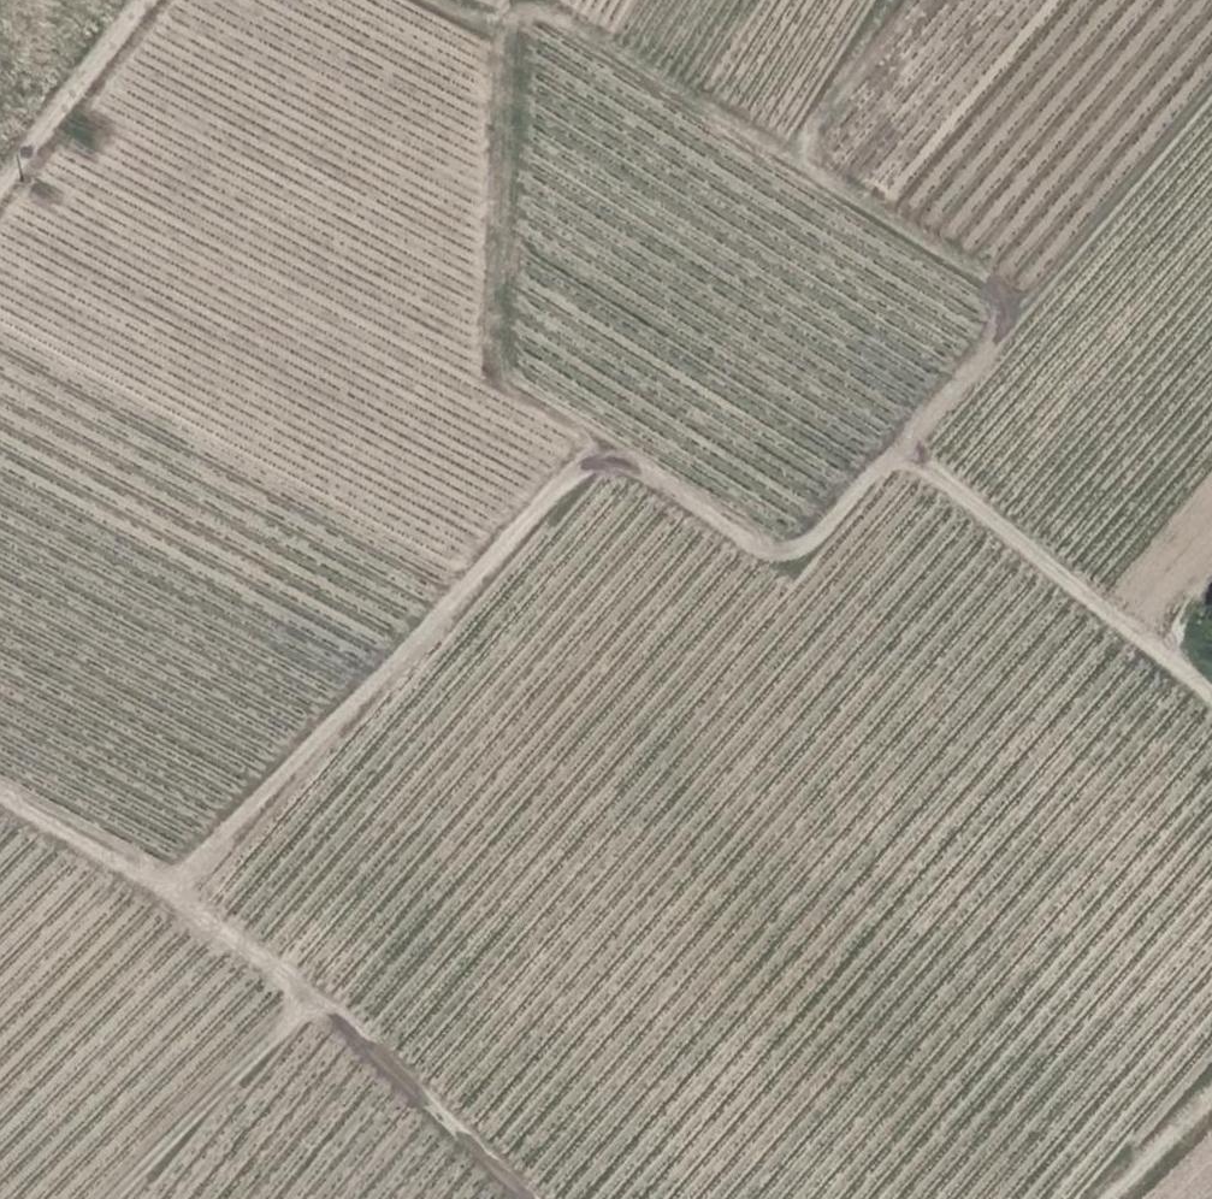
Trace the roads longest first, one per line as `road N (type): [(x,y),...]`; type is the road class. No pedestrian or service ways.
road 1 (track): [(0,197),(151,0)]

